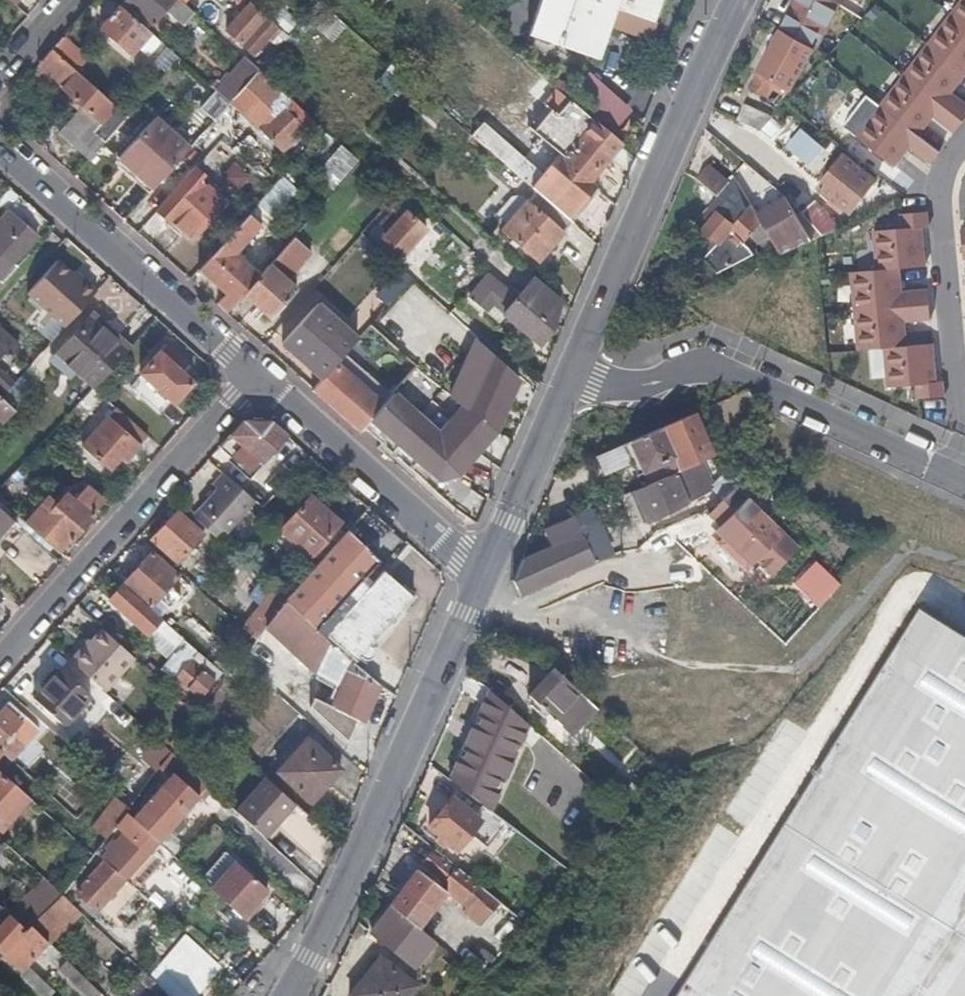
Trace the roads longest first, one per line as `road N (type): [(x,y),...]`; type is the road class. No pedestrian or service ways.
road 1 (tertiary): [(482,578),(739,0)]
road 2 (tertiary): [(291,995),(482,578)]
road 3 (residential): [(0,654),(253,371)]
road 4 (residential): [(0,143),(253,371)]
road 5 (residential): [(677,345),(964,477)]
road 6 (residential): [(253,371),(482,578)]

